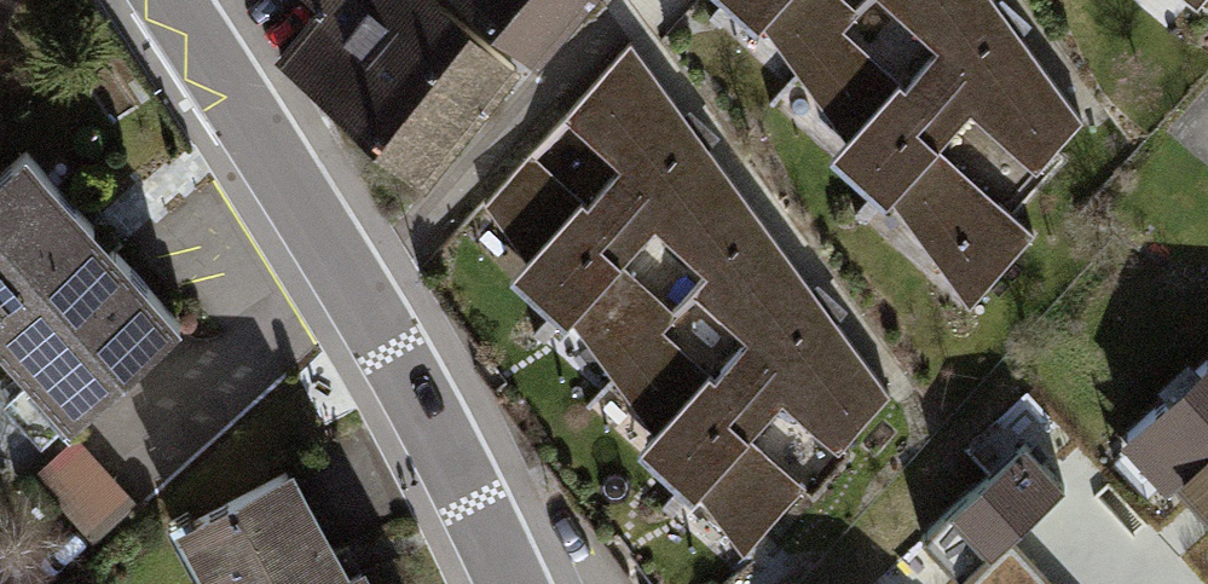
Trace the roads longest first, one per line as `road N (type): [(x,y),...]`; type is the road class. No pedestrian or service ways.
road 1 (tertiary): [(516,583),(378,321),(177,0)]

